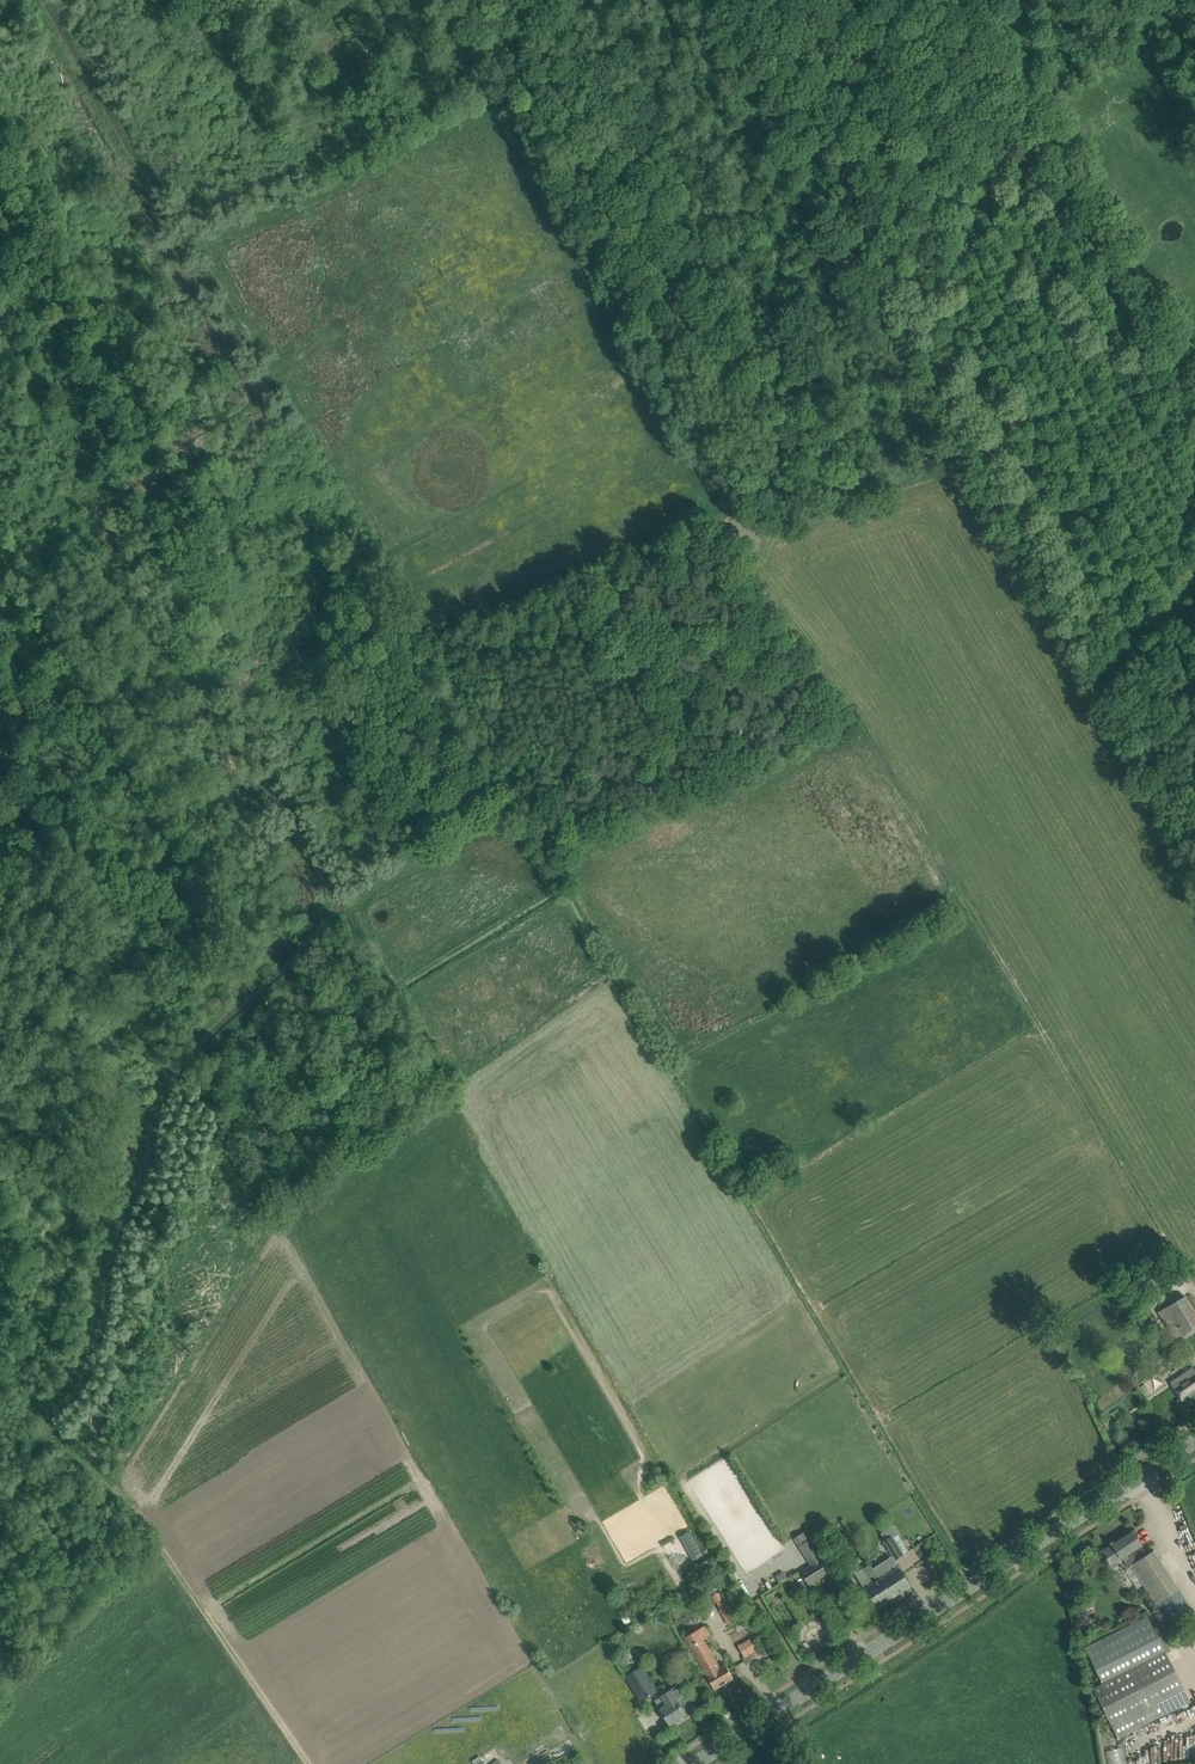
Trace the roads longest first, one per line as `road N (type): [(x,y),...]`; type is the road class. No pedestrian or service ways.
road 1 (tertiary): [(689,1763),(1194,1438)]
road 2 (unclassified): [(1194,415),(959,0)]

